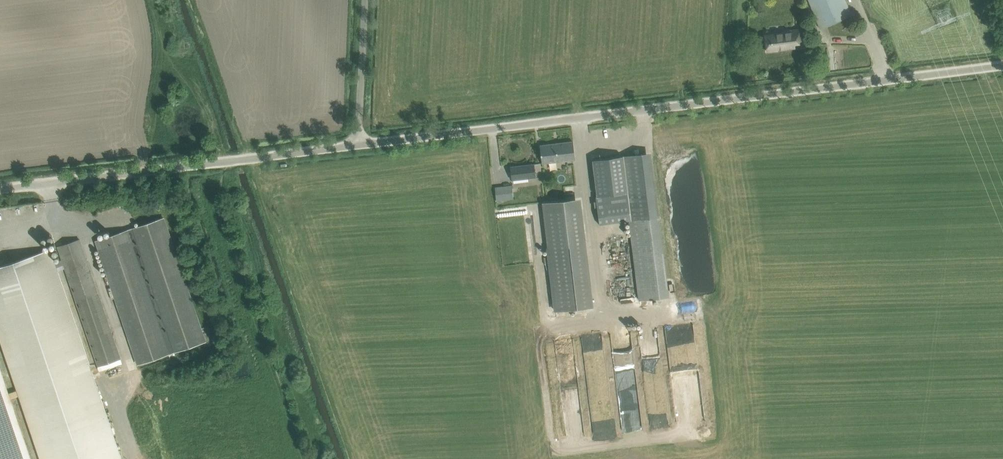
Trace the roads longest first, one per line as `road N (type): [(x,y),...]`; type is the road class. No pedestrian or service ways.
road 1 (unclassified): [(368,144),(1002,70)]
road 2 (unclassified): [(0,189),(368,144)]
road 3 (unclassified): [(368,144),(374,0)]

